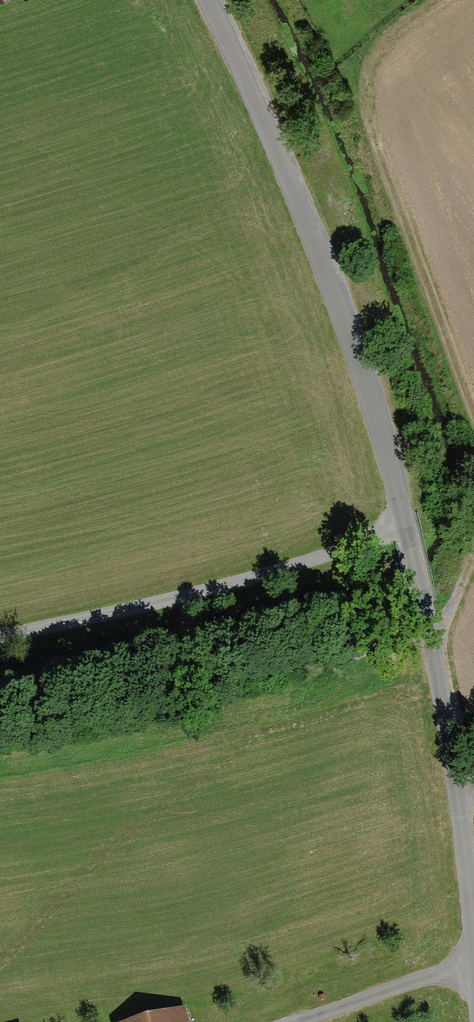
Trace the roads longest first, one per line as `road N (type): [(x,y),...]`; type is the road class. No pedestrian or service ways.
road 1 (unclassified): [(473,944),(453,760),(407,518),(328,283),(239,70),(201,0)]
road 2 (track): [(407,518),(221,588),(0,632)]
road 3 (track): [(473,427),(357,115),(363,64)]
road 4 (track): [(473,970),(289,1021)]

